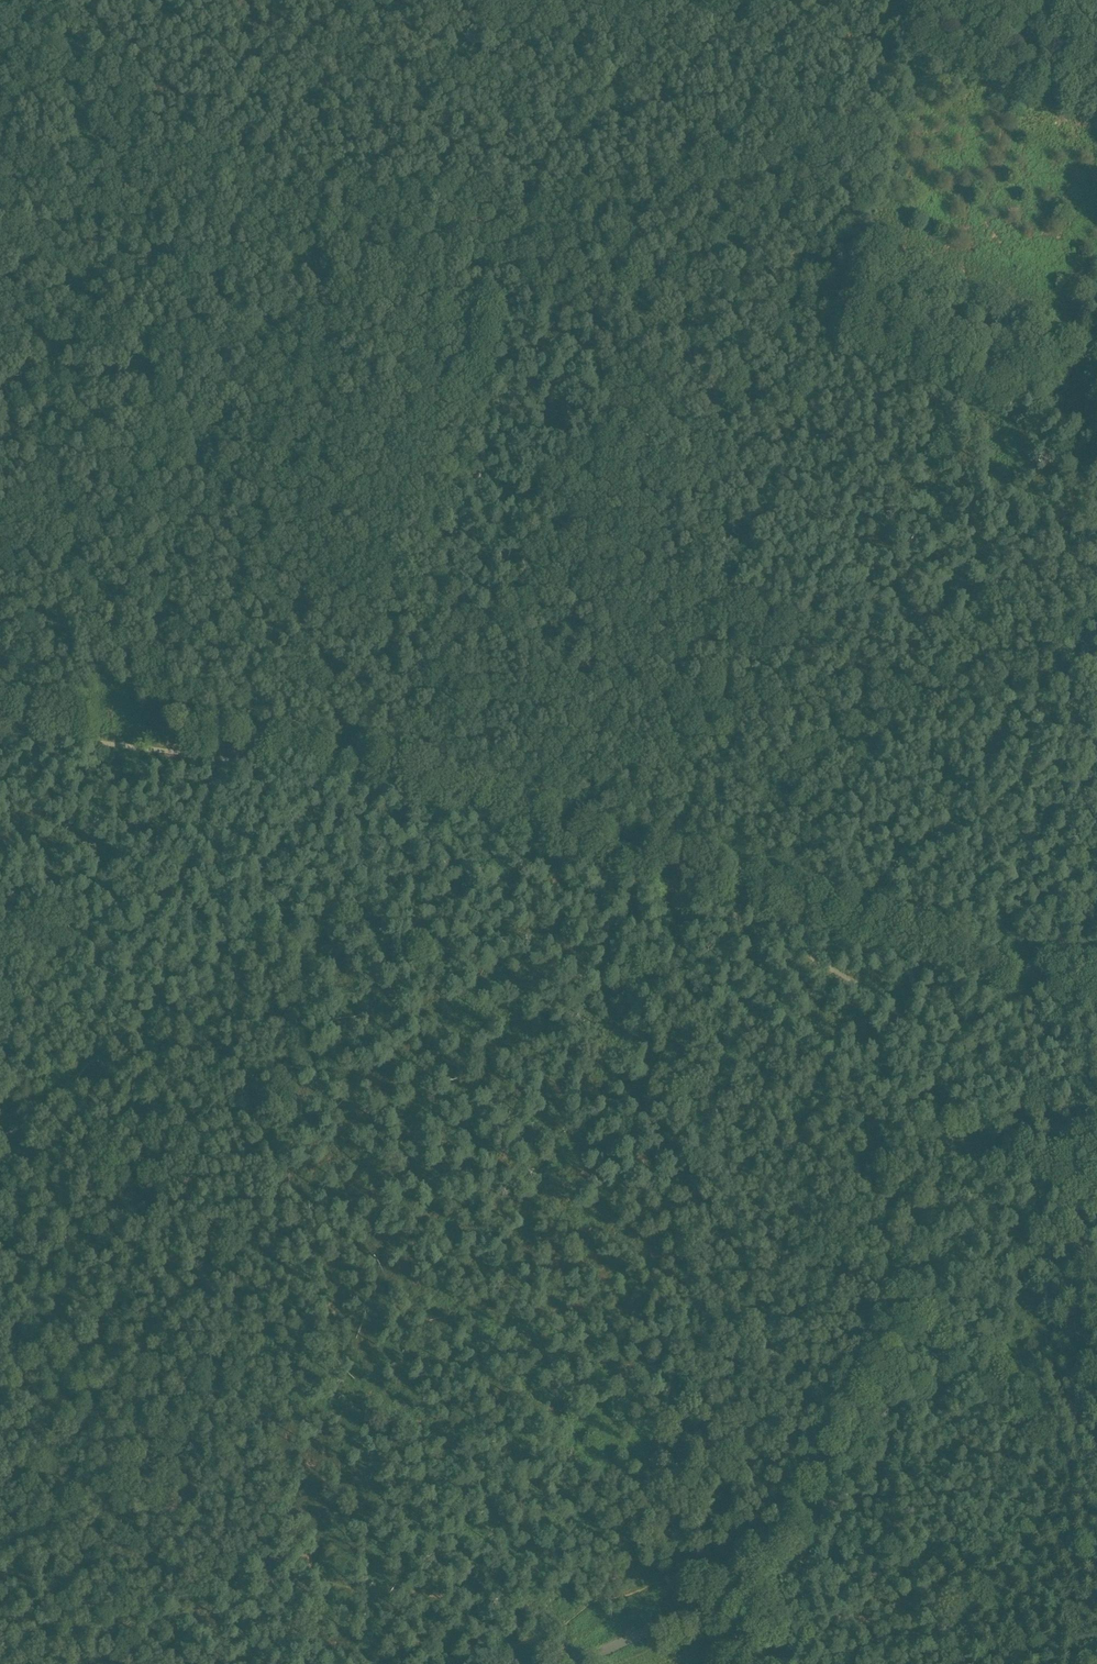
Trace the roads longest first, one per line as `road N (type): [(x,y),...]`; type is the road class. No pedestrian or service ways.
road 1 (unclassified): [(570,1663),(772,1571),(891,1358),(954,1302),(1096,1217)]

